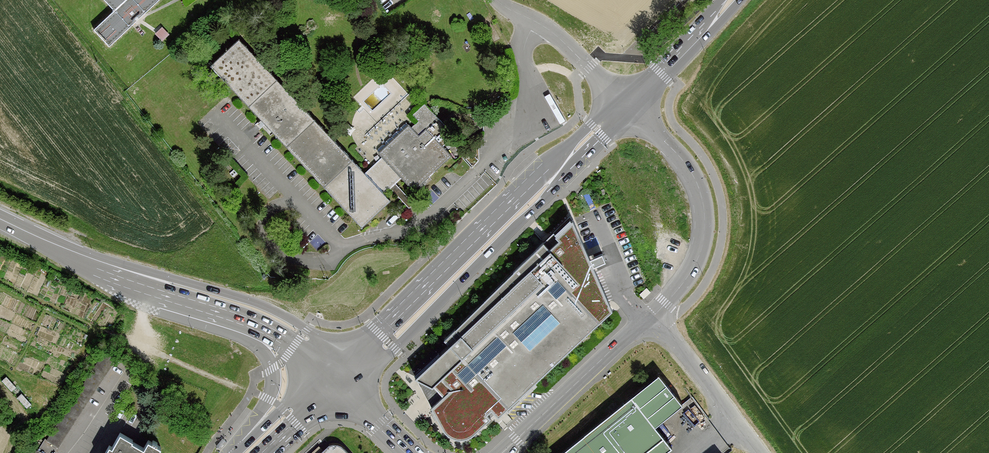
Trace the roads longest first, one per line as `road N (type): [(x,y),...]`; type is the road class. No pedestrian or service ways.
road 1 (primary): [(342,368),(627,107)]
road 2 (unclassified): [(135,283),(250,335),(267,351),(275,394),(229,452)]
road 3 (unclassified): [(649,310),(692,256),(698,212),(676,159),(627,107)]
road 4 (primary): [(135,283),(226,310),(342,368)]
road 5 (unclassified): [(649,310),(501,452)]
road 6 (unclassified): [(761,452),(649,310)]
road 7 (unclassified): [(495,0),(558,40),(627,107)]
road 8 (primary): [(627,107),(732,0)]
road 9 (primary): [(0,219),(135,283)]
road 10 (secondary): [(342,368),(246,452)]
road 11 (unclassified): [(649,310),(619,283),(587,205)]

